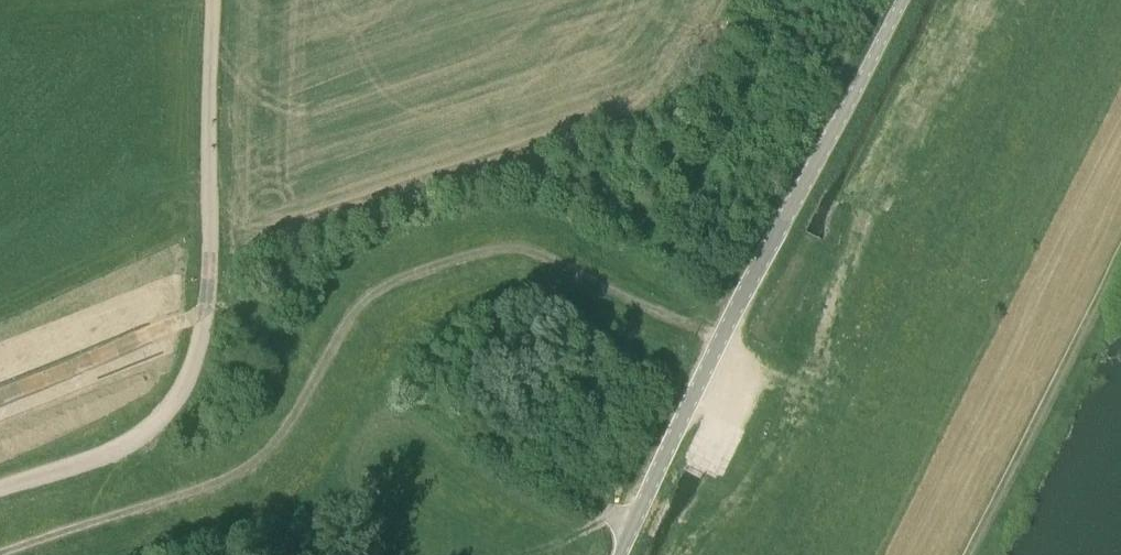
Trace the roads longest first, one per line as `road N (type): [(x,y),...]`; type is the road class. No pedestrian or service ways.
road 1 (track): [(0,551),(245,465),(294,414),(369,297),(517,242),(548,247),(730,343)]
road 2 (unclassified): [(624,554),(901,0)]
road 3 (track): [(0,490),(128,452),(170,410),(201,346),(210,252),(211,0)]

